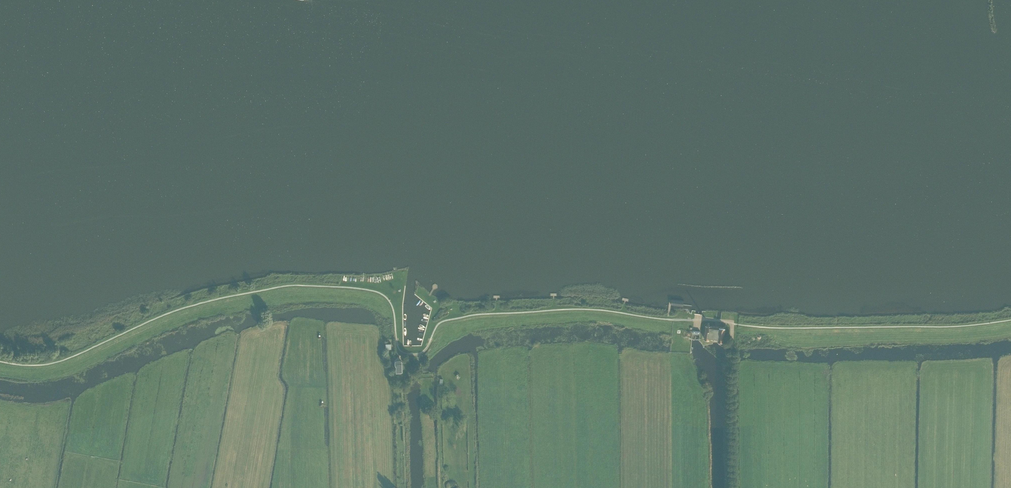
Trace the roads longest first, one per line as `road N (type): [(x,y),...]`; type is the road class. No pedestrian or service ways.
road 1 (unclassified): [(732,487),(733,324)]

